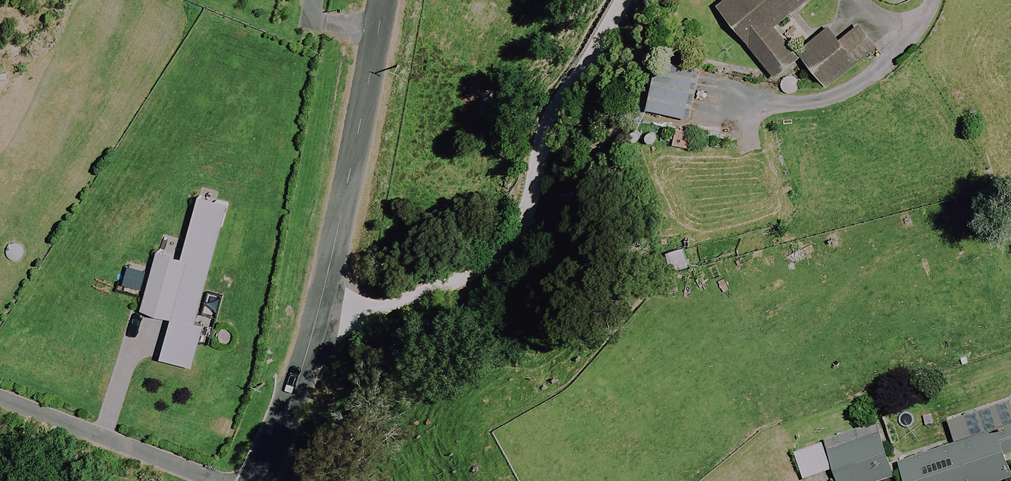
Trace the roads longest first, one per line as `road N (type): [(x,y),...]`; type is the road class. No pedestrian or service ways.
road 1 (unclassified): [(256,480),(310,339),(344,210),(383,0)]
road 2 (residential): [(207,480),(0,400)]

